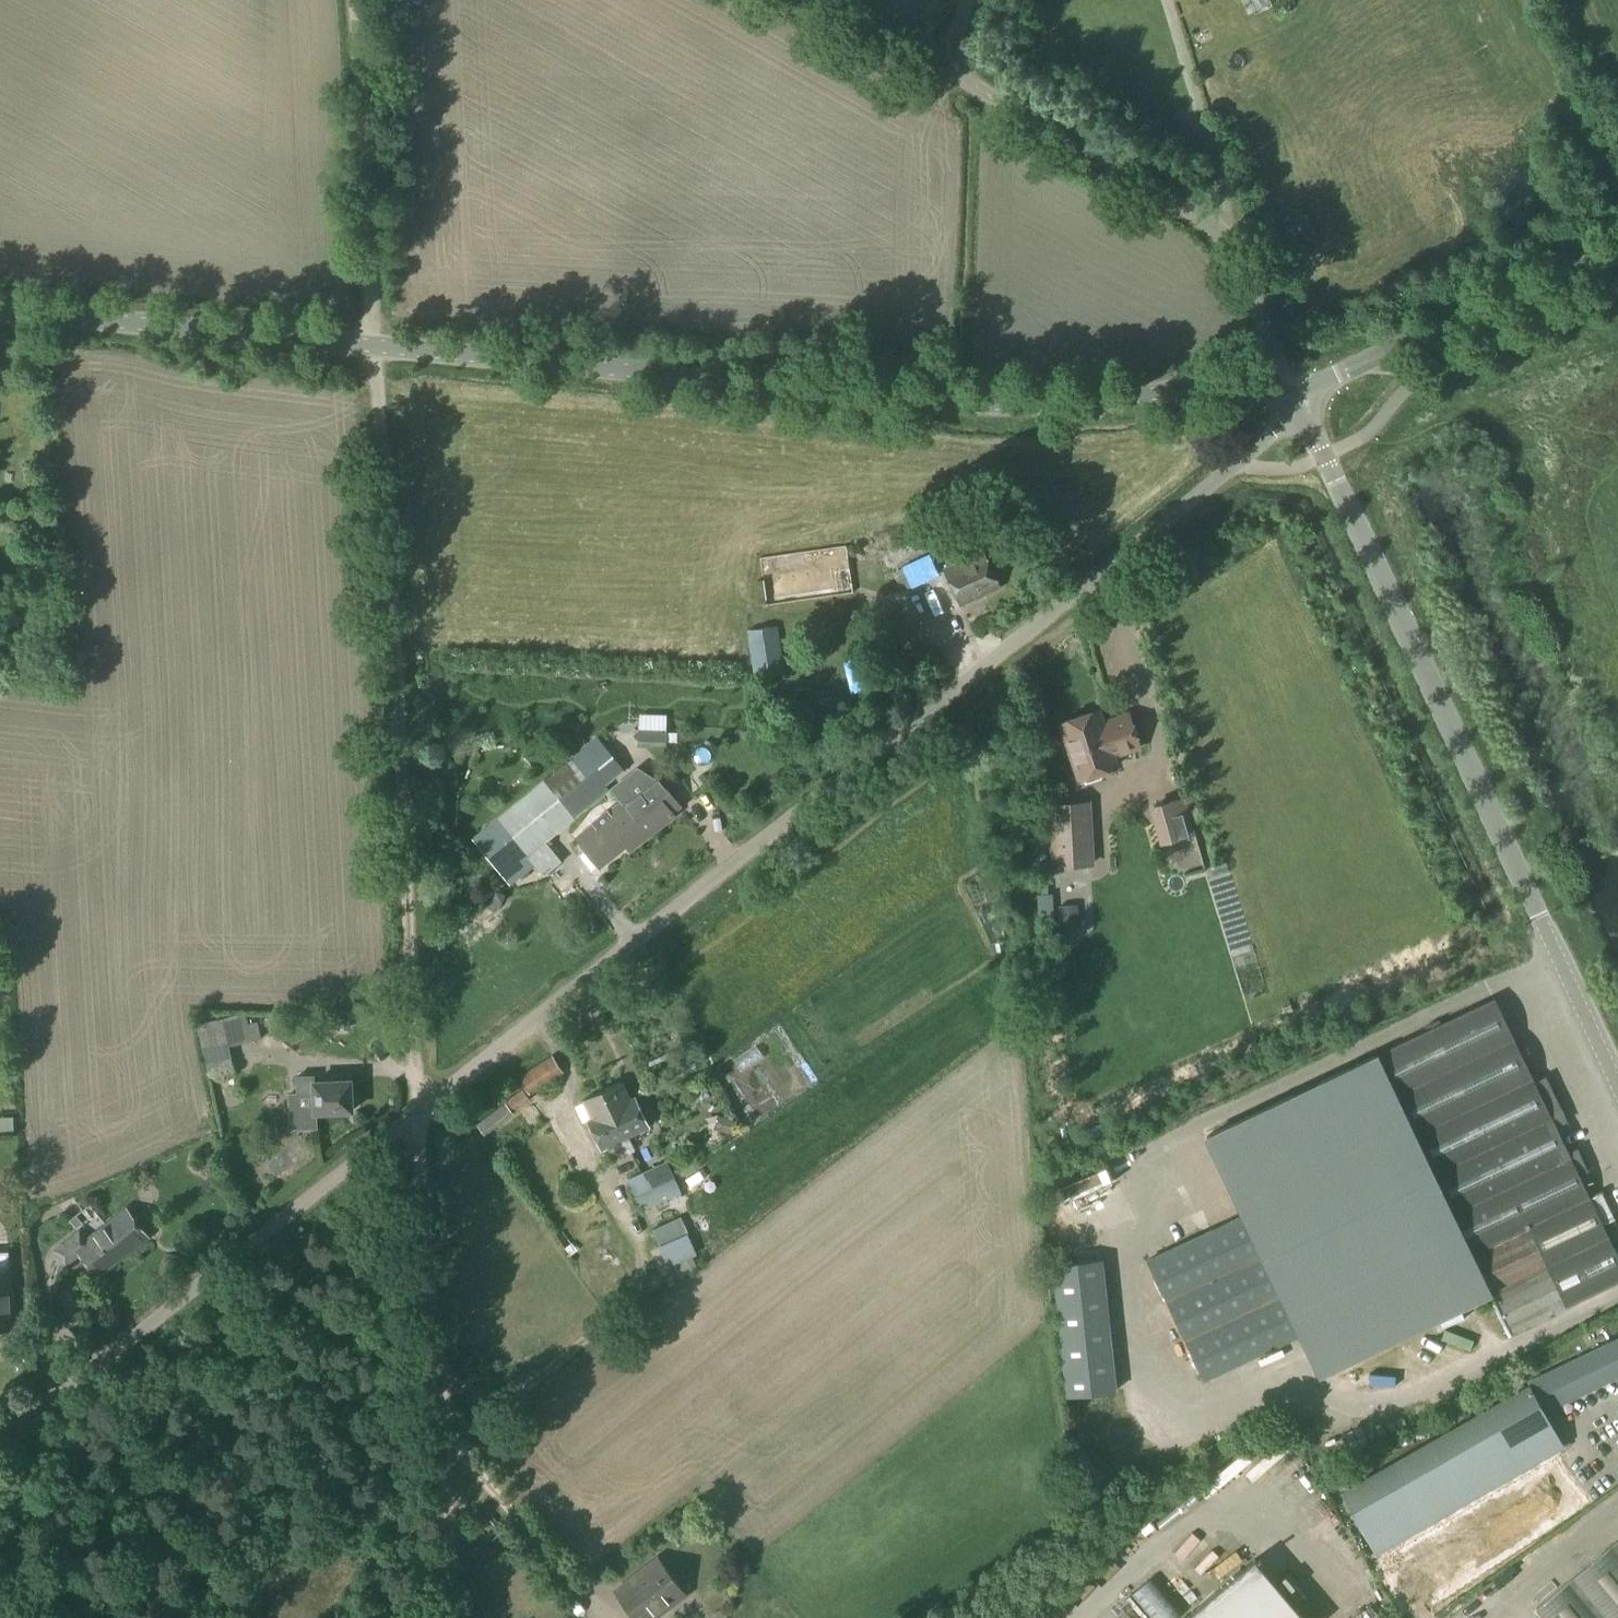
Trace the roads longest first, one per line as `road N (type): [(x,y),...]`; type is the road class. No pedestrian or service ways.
road 1 (unclassified): [(0,1446),(1269,437),(1296,403)]
road 2 (track): [(357,0),(442,1617)]
road 3 (tertiary): [(1273,387),(1037,404),(890,397),(0,311)]
road 4 (tertiary): [(1617,1098),(1296,403)]
road 5 (unclassified): [(1273,387),(1270,337),(1224,237),(1193,210),(949,69)]
road 6 (tertiary): [(1296,403),(1340,374),(1617,252)]
road 7 (unclassified): [(949,69),(826,0)]

